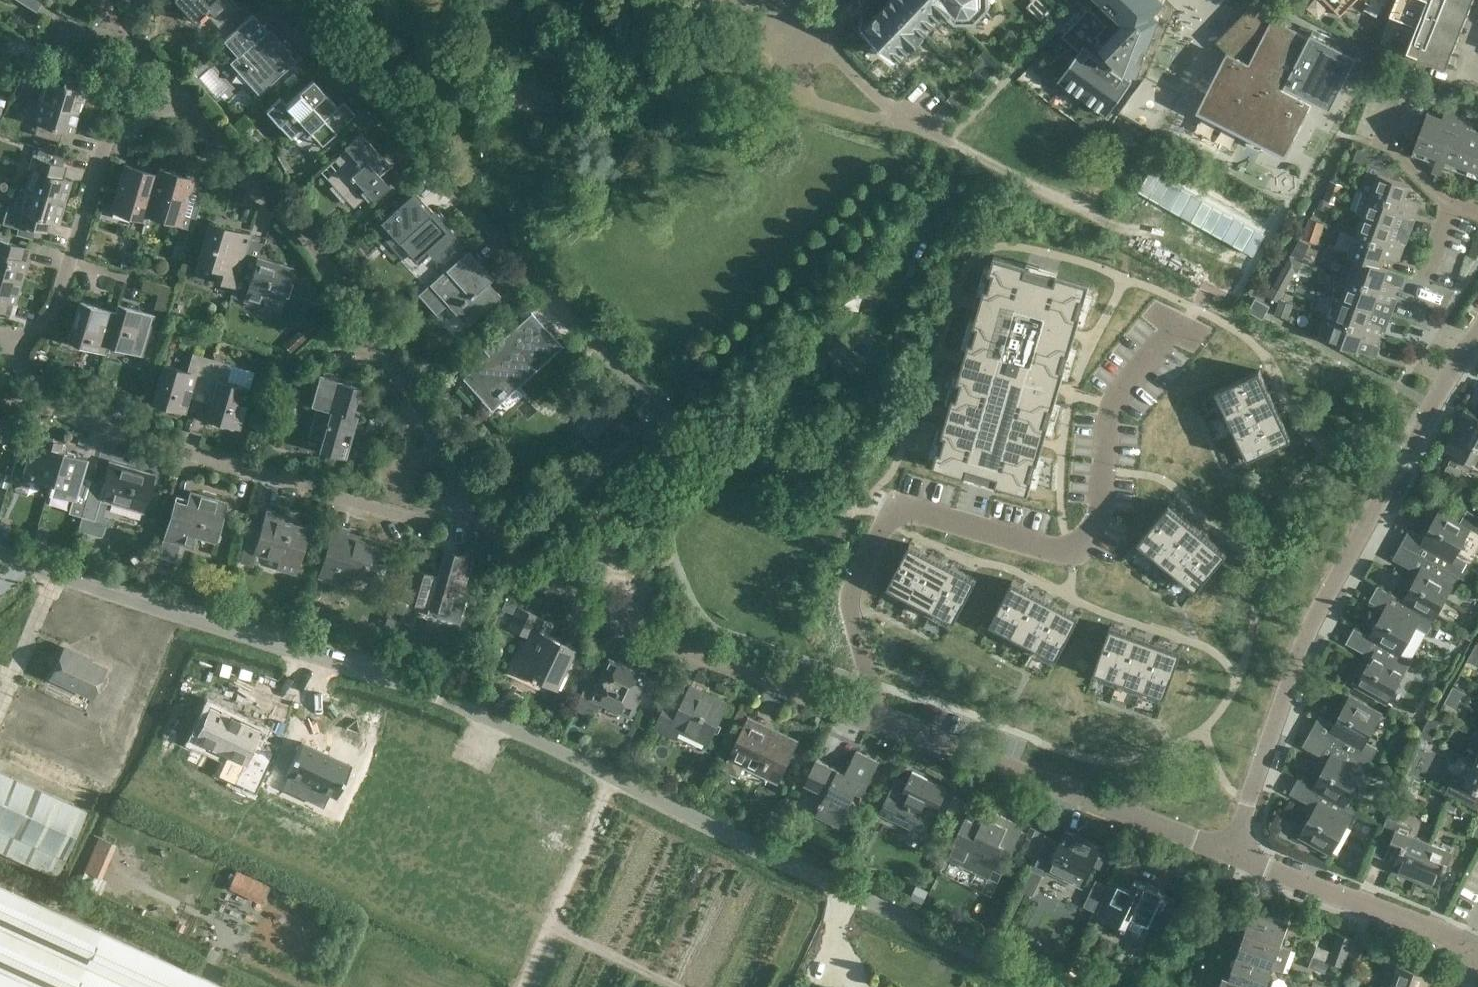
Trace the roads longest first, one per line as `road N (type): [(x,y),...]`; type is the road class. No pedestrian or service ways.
road 1 (unclassified): [(1053,986),(458,703),(0,554)]
road 2 (residential): [(12,343),(61,413),(415,518),(451,500),(454,462),(317,248),(176,100)]
road 3 (residential): [(881,723),(853,594),(890,516),(919,513),(1060,549),(1081,541),(1099,514),(1108,400),(1186,321)]
road 4 (track): [(679,986),(142,747)]
road 5 (residential): [(674,416),(601,354),(280,0)]
road 6 (residential): [(1231,848),(1302,642),(1477,334)]
road 7 (residential): [(1231,848),(881,723)]
road 8 (residential): [(176,100),(106,138),(55,309),(12,343)]
road 9 (residential): [(881,723),(619,615)]
road 10 (residential): [(1468,945),(1231,848)]
road 11 (track): [(939,138),(1086,211),(1129,134)]
road 12 (track): [(1086,211),(1123,229),(1179,234),(1240,264)]
road 13 (track): [(549,923),(614,777)]
road 14 (residential): [(176,100),(134,46),(58,20)]
road 15 (residential): [(1477,212),(1377,145)]

